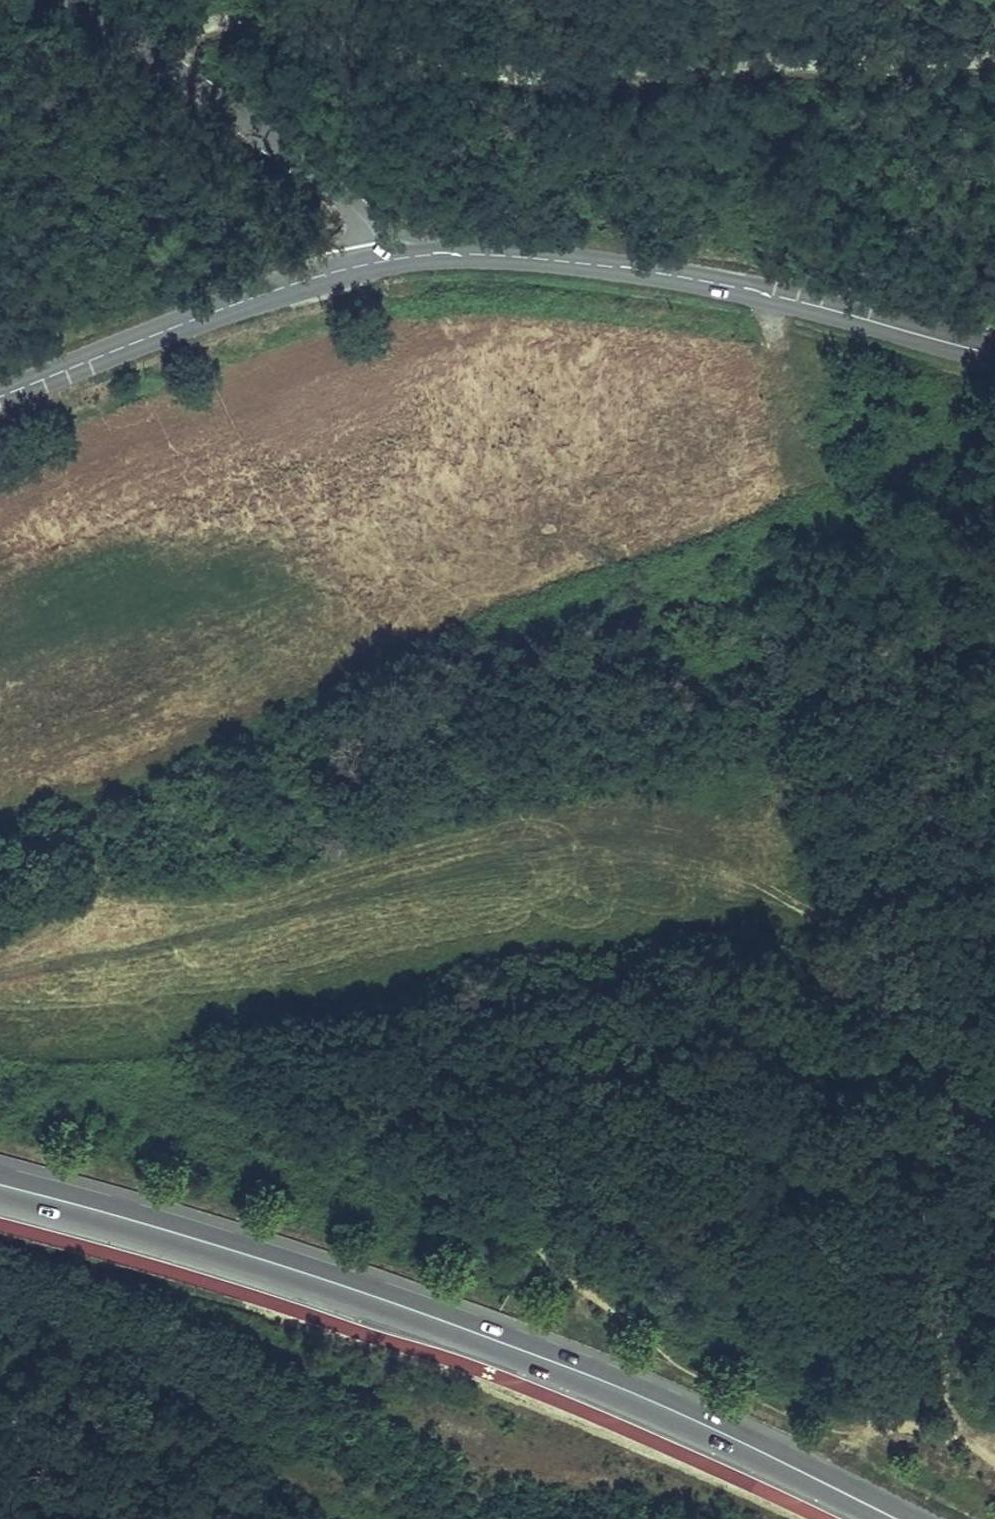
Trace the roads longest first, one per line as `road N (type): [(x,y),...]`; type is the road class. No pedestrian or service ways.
road 1 (secondary): [(0,1185),(293,1269),(636,1398),(892,1518)]
road 2 (track): [(0,955),(166,926),(518,829),(616,813),(683,828),(851,947)]
road 3 (tertiary): [(994,357),(746,287),(513,256),(388,259)]
road 4 (tertiary): [(388,259),(300,281),(0,395)]
road 5 (unclassified): [(388,259),(383,241),(315,169),(163,47),(90,0)]
road 6 (track): [(994,1458),(894,1424),(853,1438),(809,1477)]

